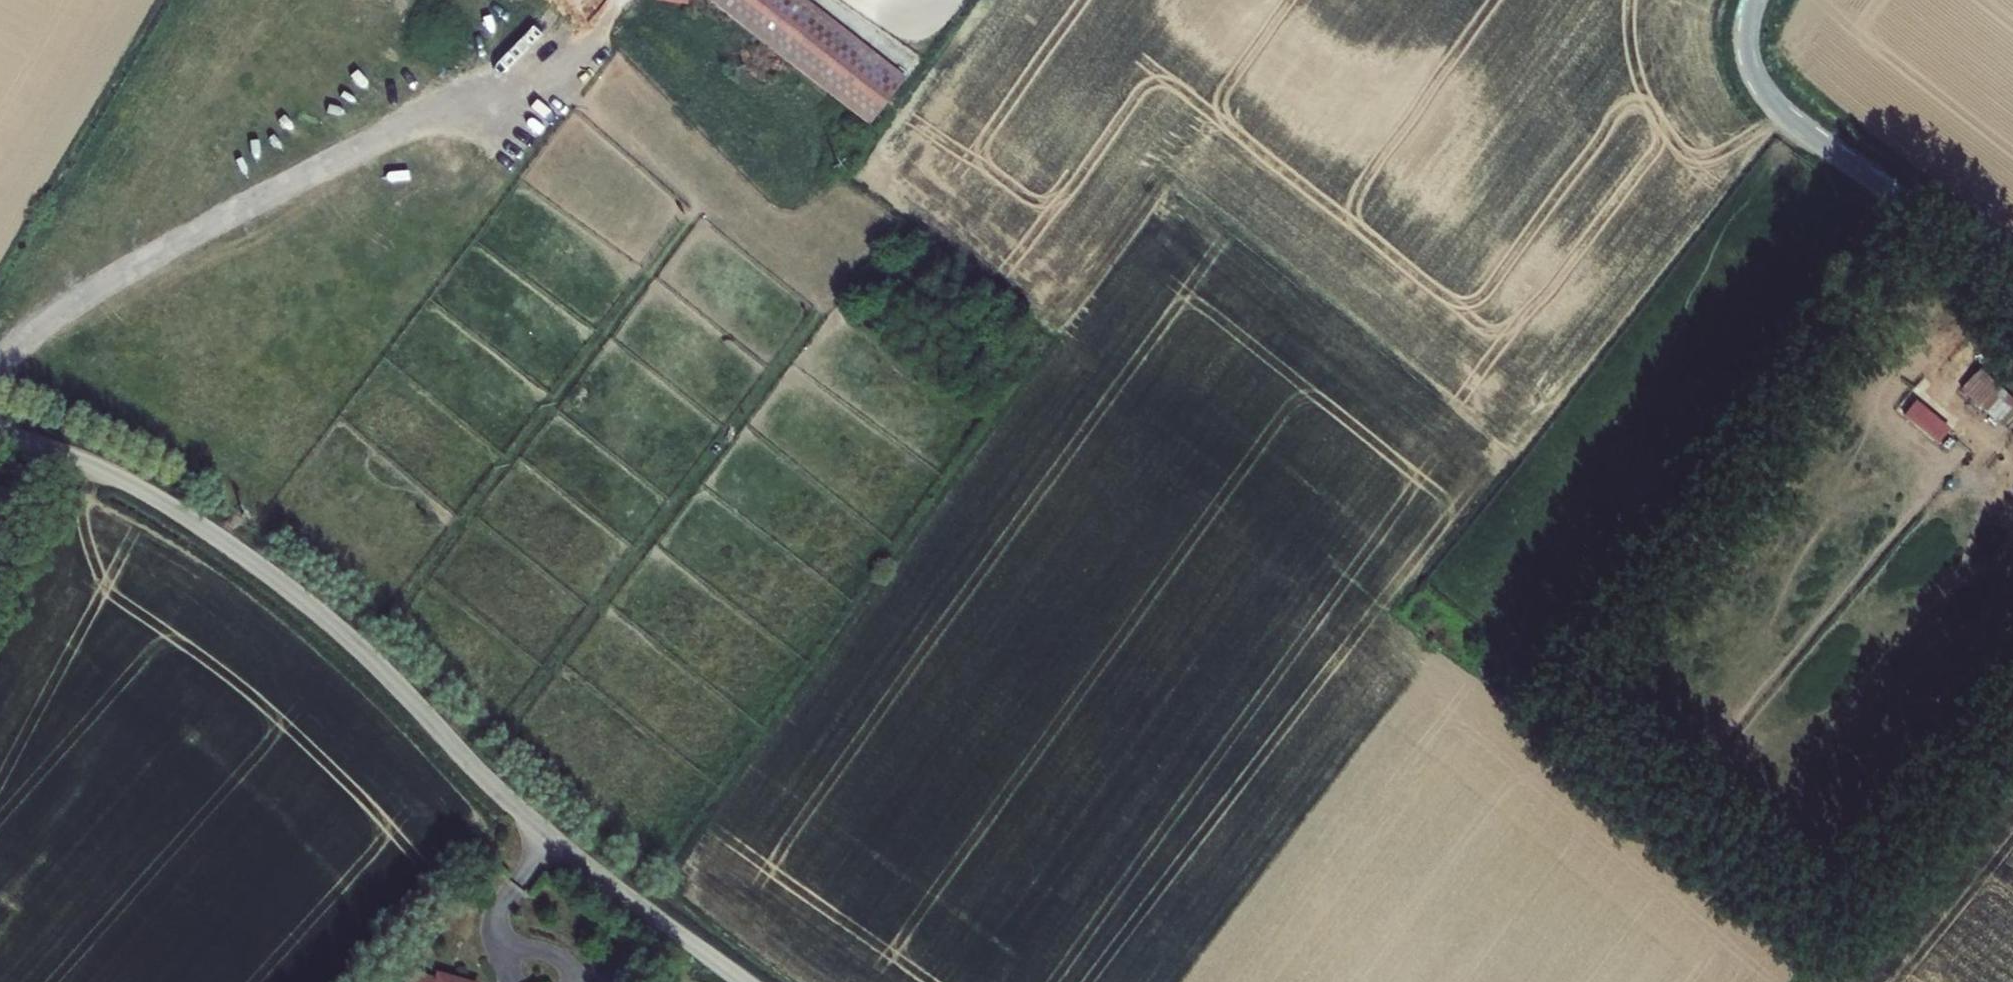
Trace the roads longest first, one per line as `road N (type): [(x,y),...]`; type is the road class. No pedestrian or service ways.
road 1 (unclassified): [(766,981),(518,810),(309,609),(100,465),(0,427)]
road 2 (unclassified): [(1754,0),(1742,35),(1747,65),(1769,100),(2012,292)]

